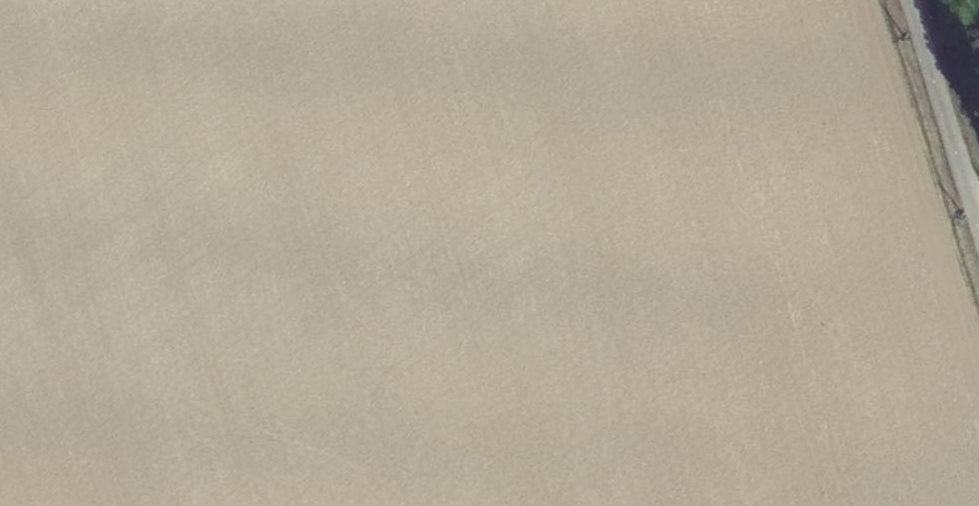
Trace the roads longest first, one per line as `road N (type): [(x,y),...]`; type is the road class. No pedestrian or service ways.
road 1 (unclassified): [(978,228),(909,0)]

